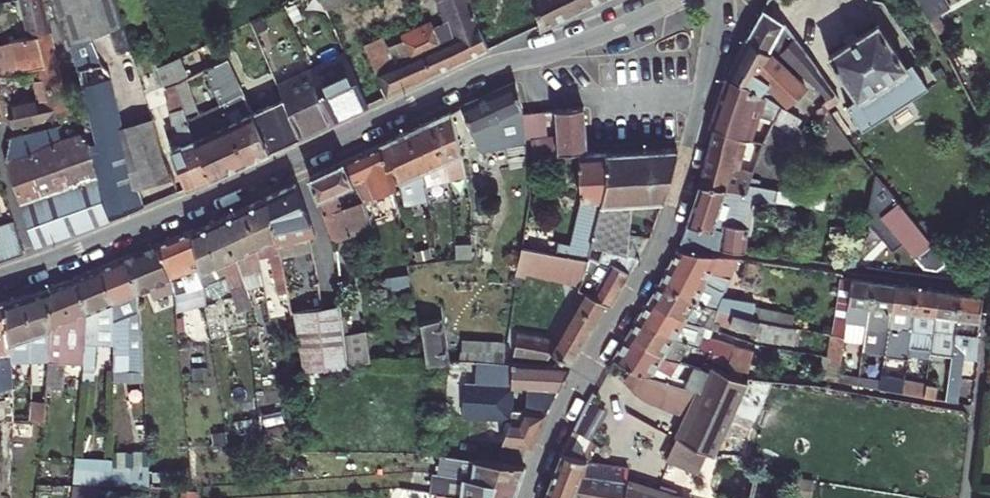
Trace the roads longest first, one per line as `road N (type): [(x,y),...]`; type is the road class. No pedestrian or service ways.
road 1 (residential): [(521,58),(0,276)]
road 2 (residential): [(706,97),(682,210),(586,374),(534,497)]
road 3 (residential): [(521,58),(556,98),(706,97)]
road 4 (residential): [(678,0),(521,58)]

